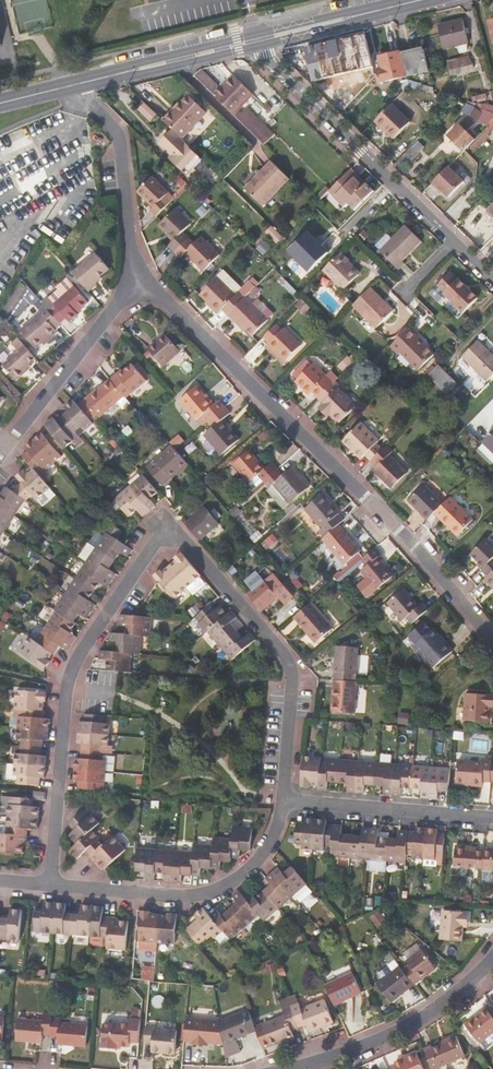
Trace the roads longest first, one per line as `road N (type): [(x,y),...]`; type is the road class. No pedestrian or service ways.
road 1 (residential): [(284,801),(293,670),(191,546),(172,534),(156,540),(69,674),(49,884)]
road 2 (residential): [(492,636),(169,302),(130,282)]
road 3 (residential): [(49,884),(159,897),(217,890),(259,858),(284,801)]
road 4 (residential): [(258,40),(273,66),(449,243)]
road 5 (residential): [(282,1068),(414,1020),(492,957)]
road 6 (residential): [(0,454),(130,282)]
road 7 (residential): [(130,282),(117,141),(71,85)]
road 8 (residential): [(284,801),(492,818)]
road 9 (tertiary): [(258,40),(71,85)]
road 10 (tertiary): [(420,0),(258,40)]

